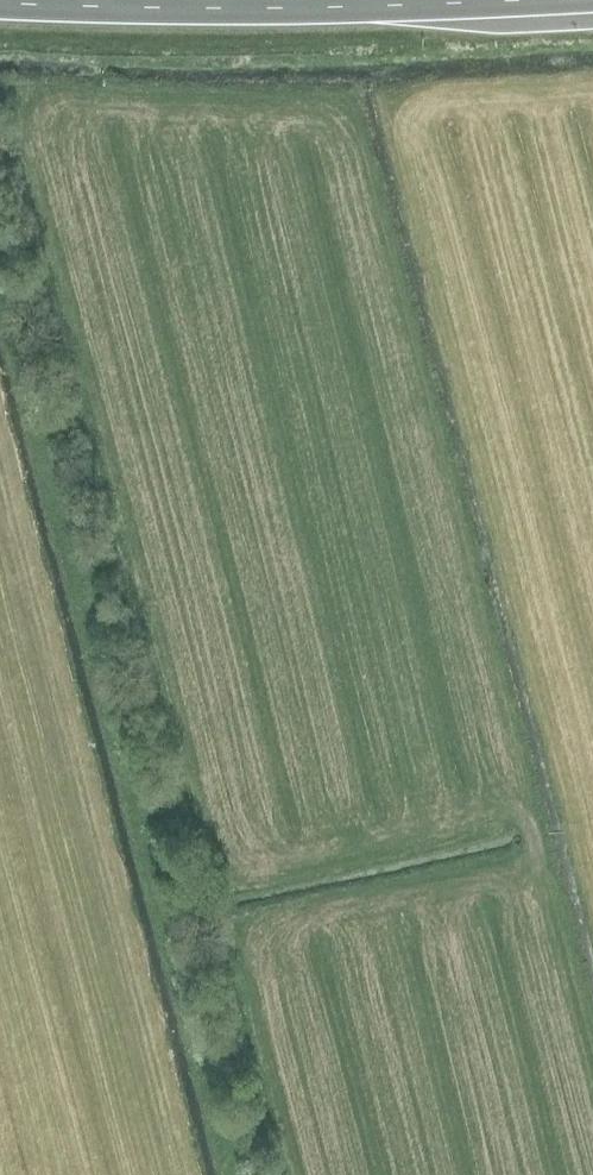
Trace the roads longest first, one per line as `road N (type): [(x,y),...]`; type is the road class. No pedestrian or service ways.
road 1 (trunk): [(0,4),(146,9),(551,0)]

